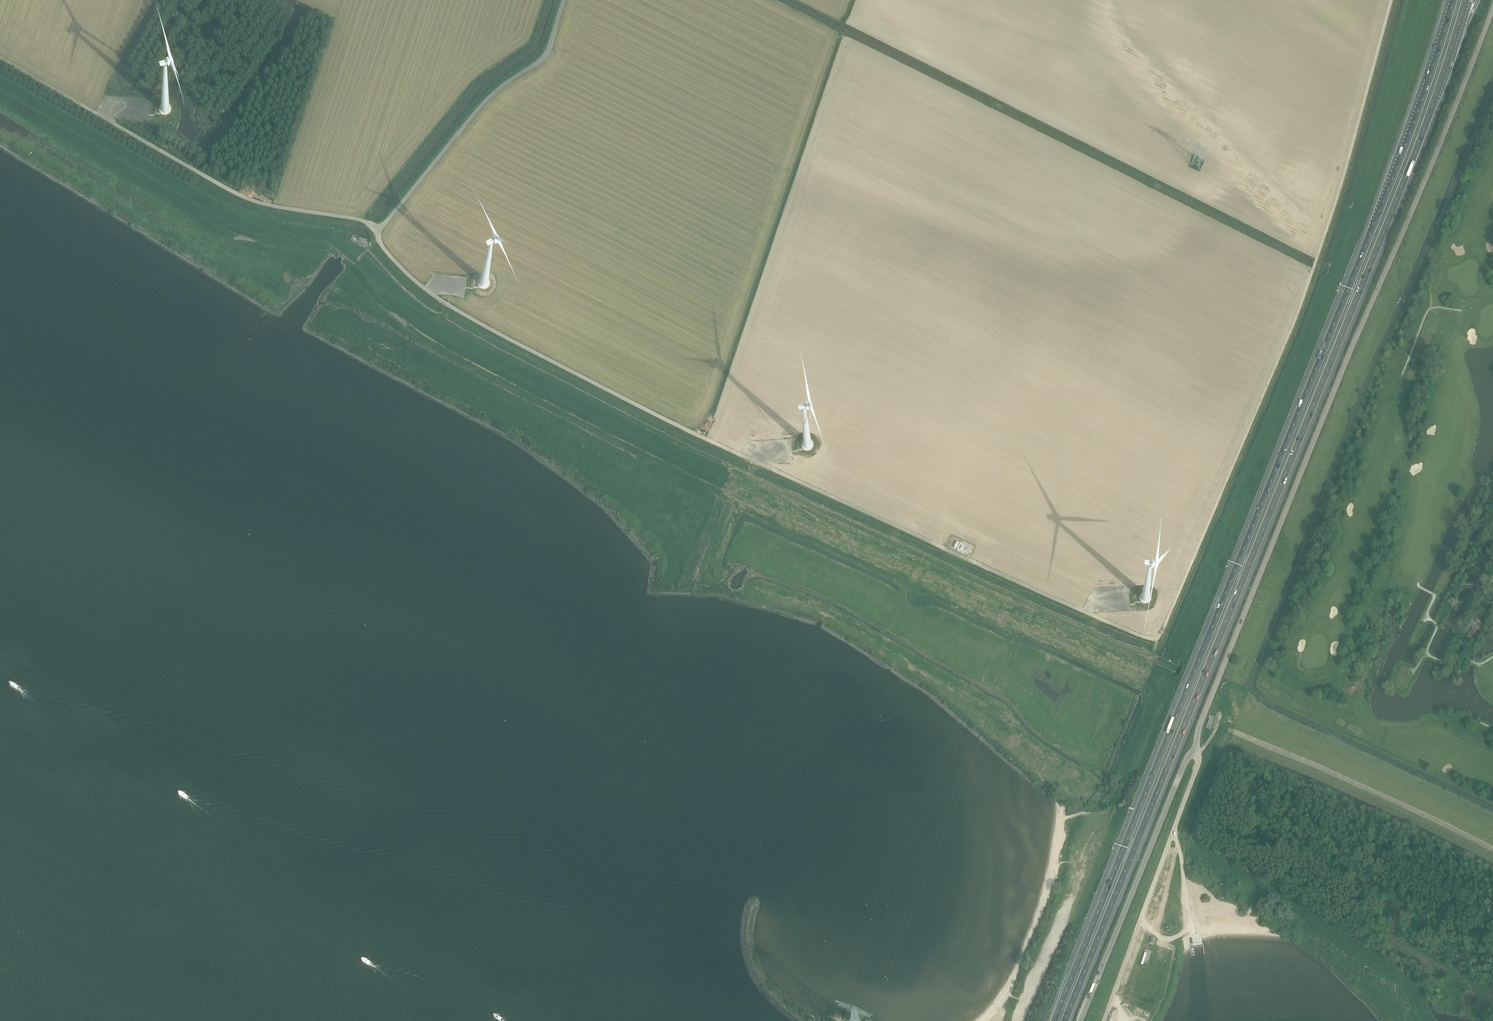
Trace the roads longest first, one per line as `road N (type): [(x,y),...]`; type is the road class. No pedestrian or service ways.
road 1 (track): [(0,74),(238,213),(353,235),(382,273),(456,330),(688,450),(1236,694)]
road 2 (track): [(1150,639),(638,408),(442,302),(403,272),(362,221),(248,200),(0,58)]
road 3 (motorway): [(1065,1020),(1407,174),(1466,0)]
road 4 (motorway): [(1454,0),(1398,166),(1054,1020)]
road 5 (tertiary): [(1081,1020),(1492,8)]
road 6 (track): [(1113,813),(1158,713),(1159,683)]
road 7 (track): [(1109,822),(1083,814),(1062,821),(1055,865),(1088,865)]

